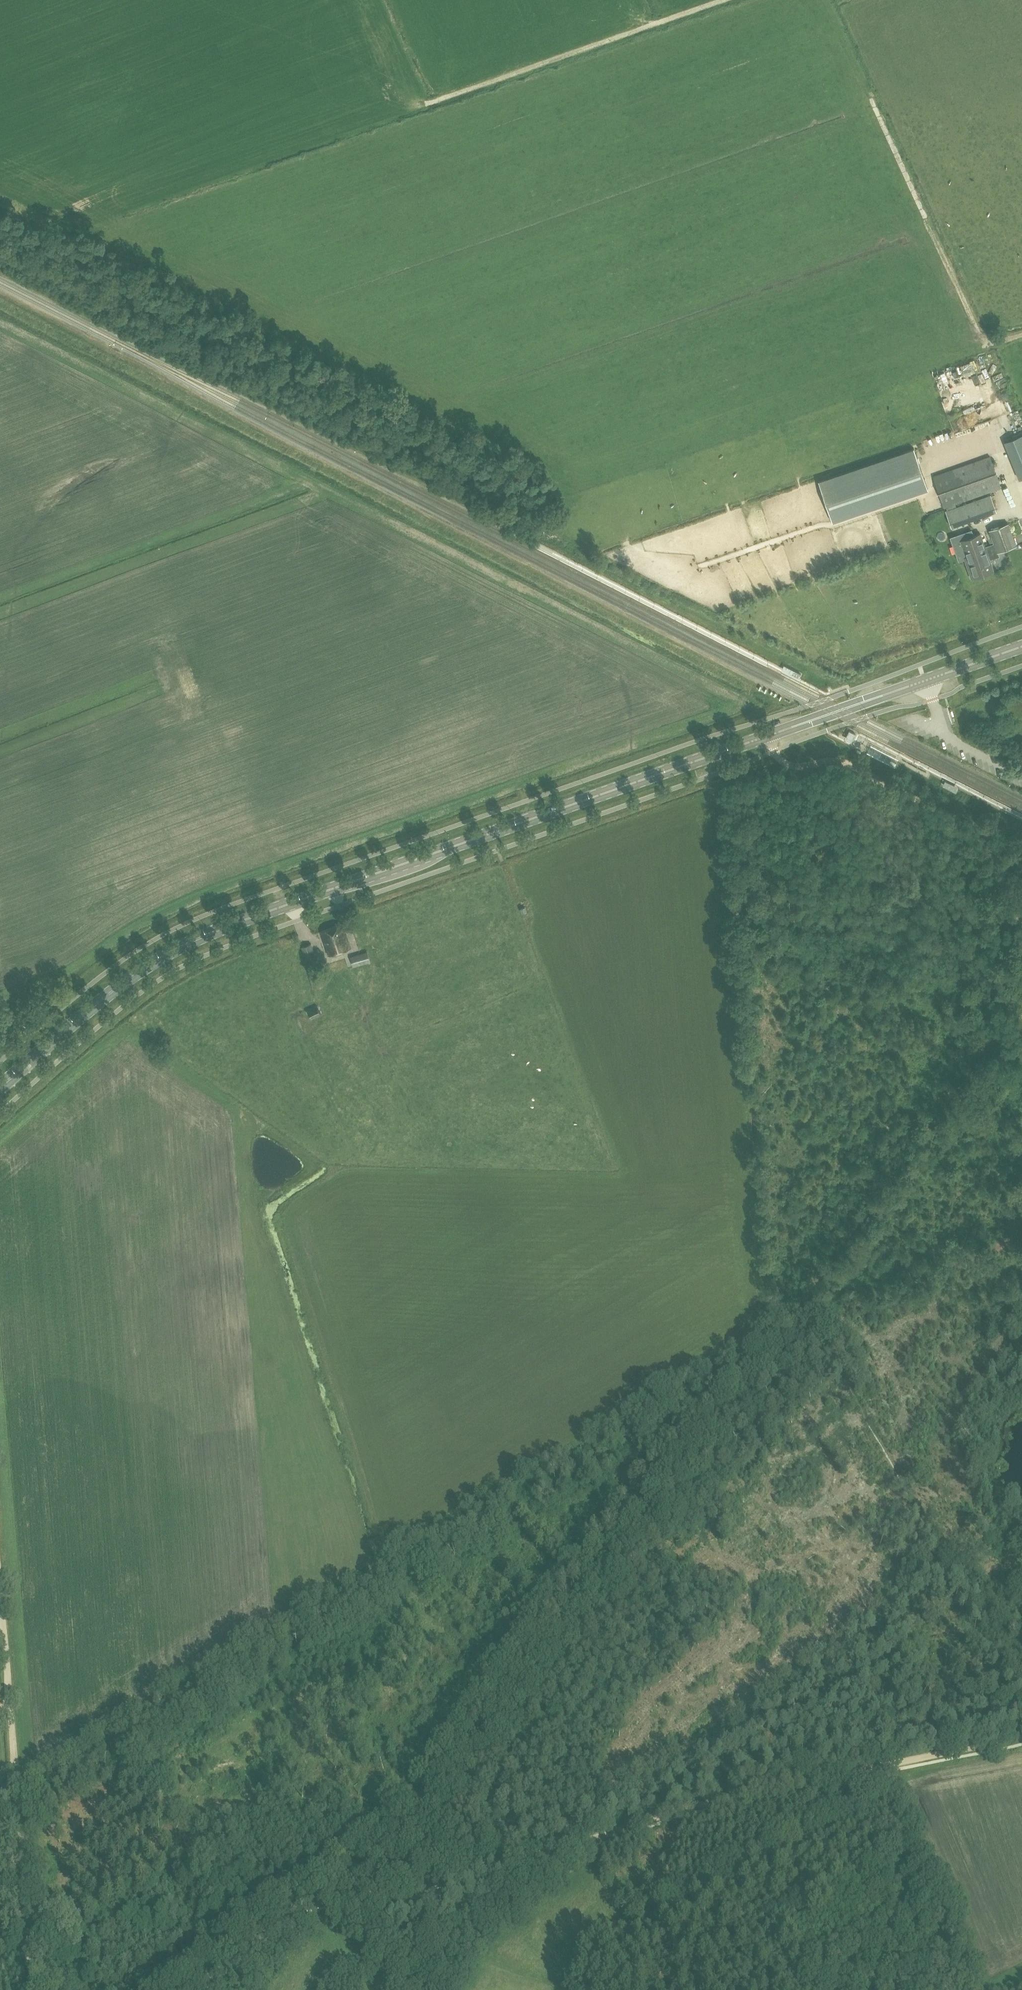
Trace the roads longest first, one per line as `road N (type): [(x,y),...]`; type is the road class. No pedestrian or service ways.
road 1 (secondary): [(0,1086),(89,1008),(184,948),(769,735)]
road 2 (track): [(1021,1736),(730,1795),(430,1881)]
road 3 (track): [(33,1989),(0,1597)]
road 4 (track): [(793,1317),(1021,998)]
road 5 (unclassified): [(769,735),(785,762),(843,760),(974,833),(1000,871),(1021,940)]
road 6 (track): [(635,1931),(890,1796)]
road 7 (secondary): [(769,735),(1021,646)]
road 8 (track): [(335,1899),(295,1907),(191,1989)]

